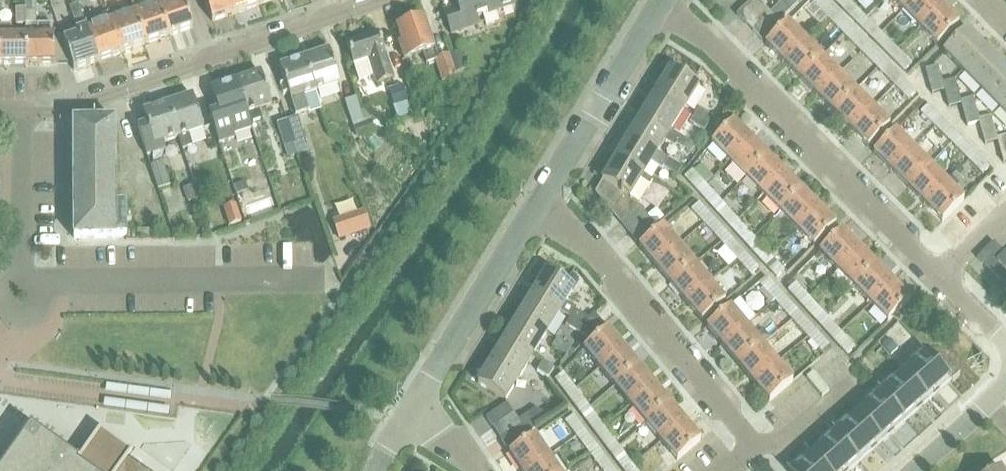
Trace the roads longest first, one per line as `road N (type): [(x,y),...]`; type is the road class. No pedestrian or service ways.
road 1 (residential): [(939,276),(714,47),(658,7)]
road 2 (residential): [(21,108),(58,106),(377,0)]
road 3 (residential): [(753,448),(594,254),(537,205)]
road 4 (residential): [(0,341),(21,284),(21,108)]
road 5 (residential): [(537,205),(658,7)]
road 6 (residential): [(421,395),(537,205)]
road 7 (residential): [(753,448),(780,444),(855,383)]

